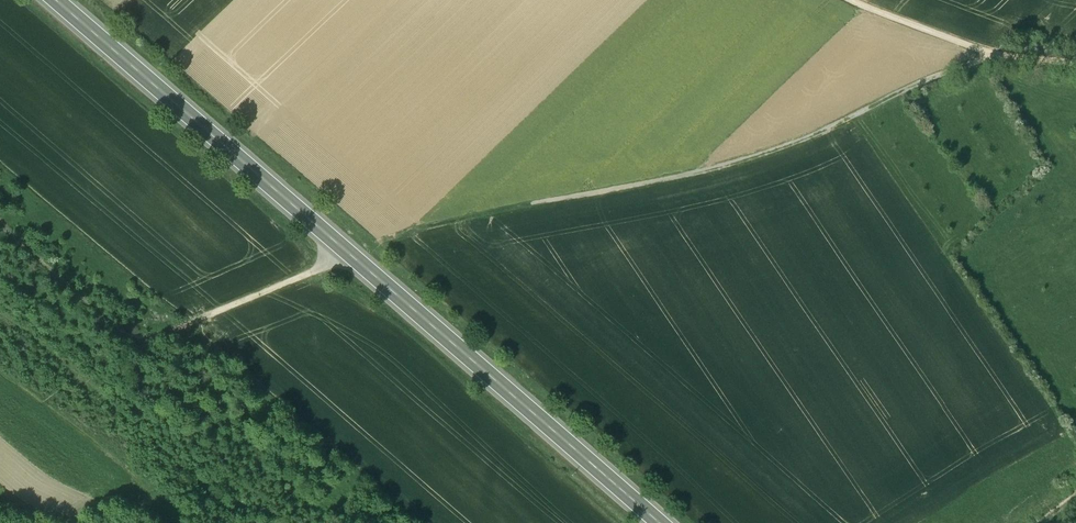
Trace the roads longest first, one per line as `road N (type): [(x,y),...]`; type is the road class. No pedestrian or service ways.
road 1 (primary): [(59,0),(658,522)]
road 2 (track): [(993,53),(777,149),(384,241)]
road 3 (track): [(0,308),(254,522)]
road 4 (track): [(1075,65),(993,53),(853,0)]
road 5 (track): [(0,221),(119,332),(161,334)]
road 6 (track): [(352,253),(187,324)]

